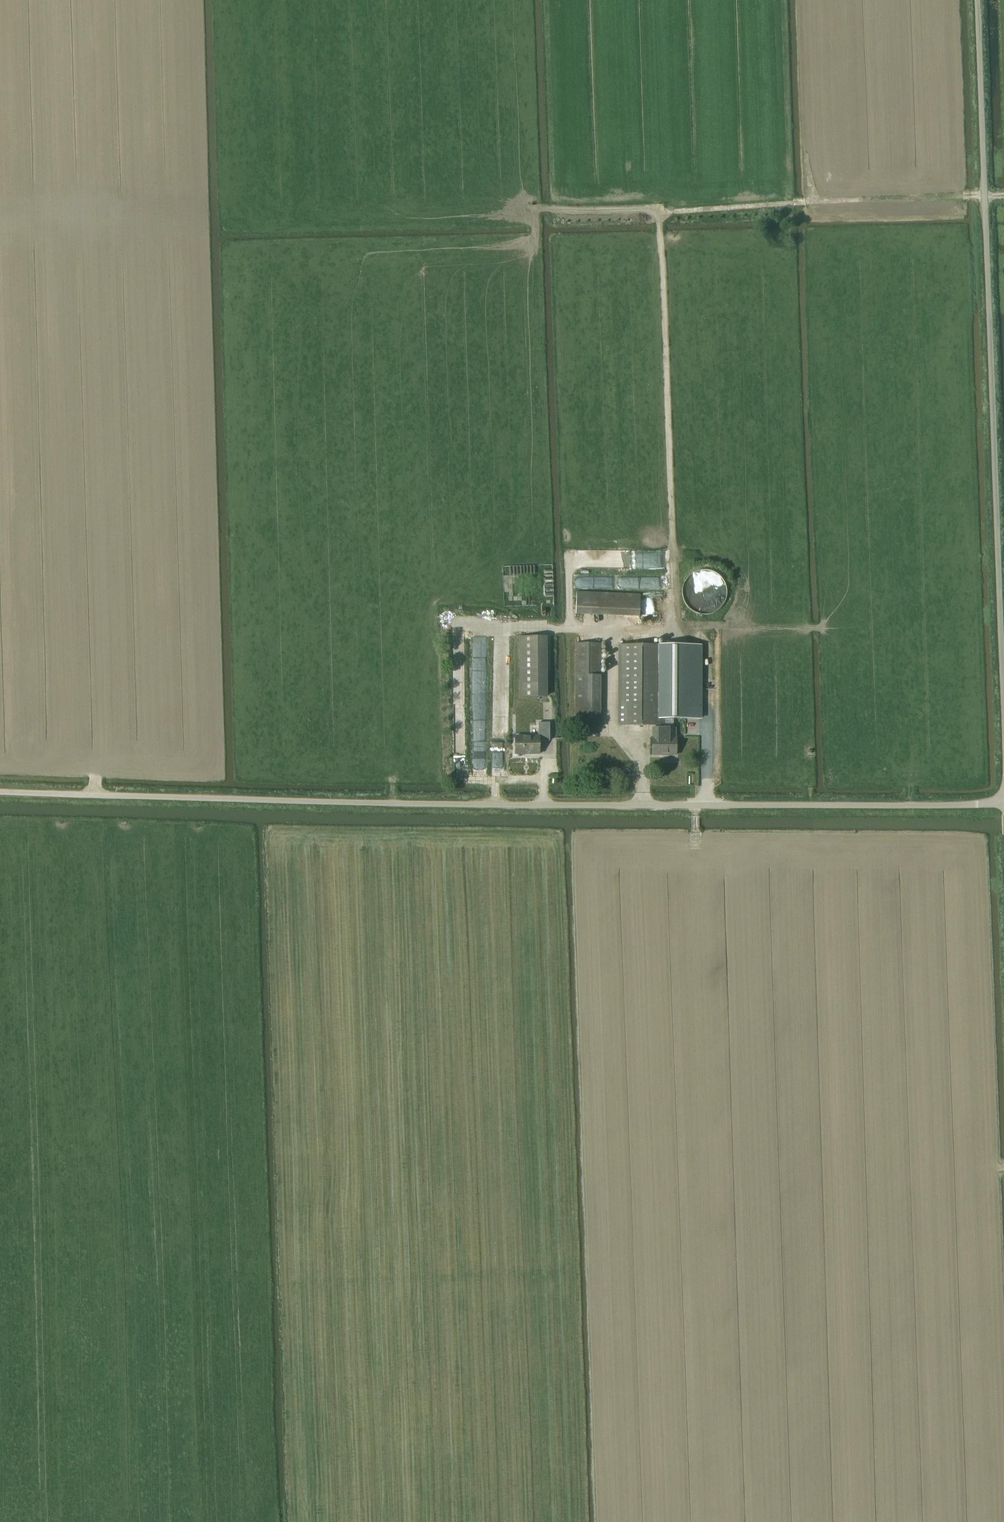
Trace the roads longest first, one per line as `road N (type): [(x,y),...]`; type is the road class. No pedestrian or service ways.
road 1 (unclassified): [(0,794),(466,805),(1003,804)]
road 2 (unclassified): [(1003,709),(978,0)]

